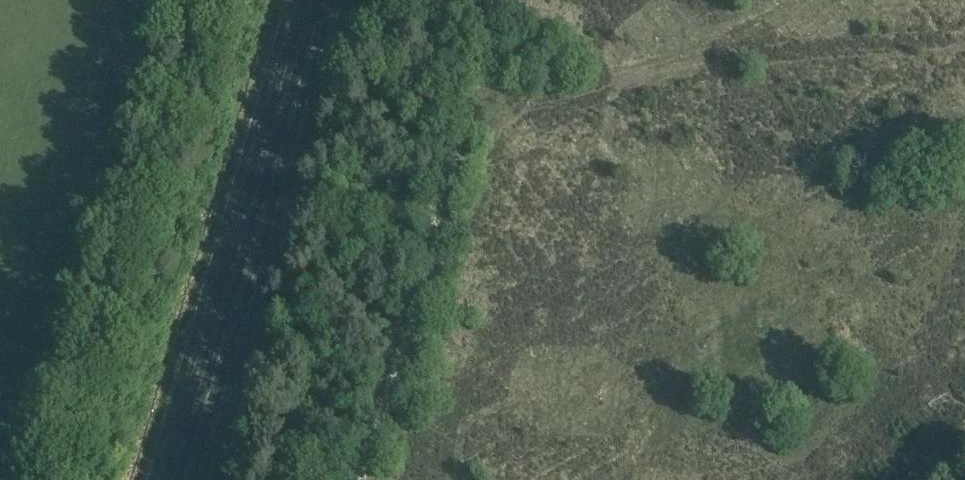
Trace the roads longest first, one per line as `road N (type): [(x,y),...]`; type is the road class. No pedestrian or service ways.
road 1 (track): [(344,479),(490,0)]

